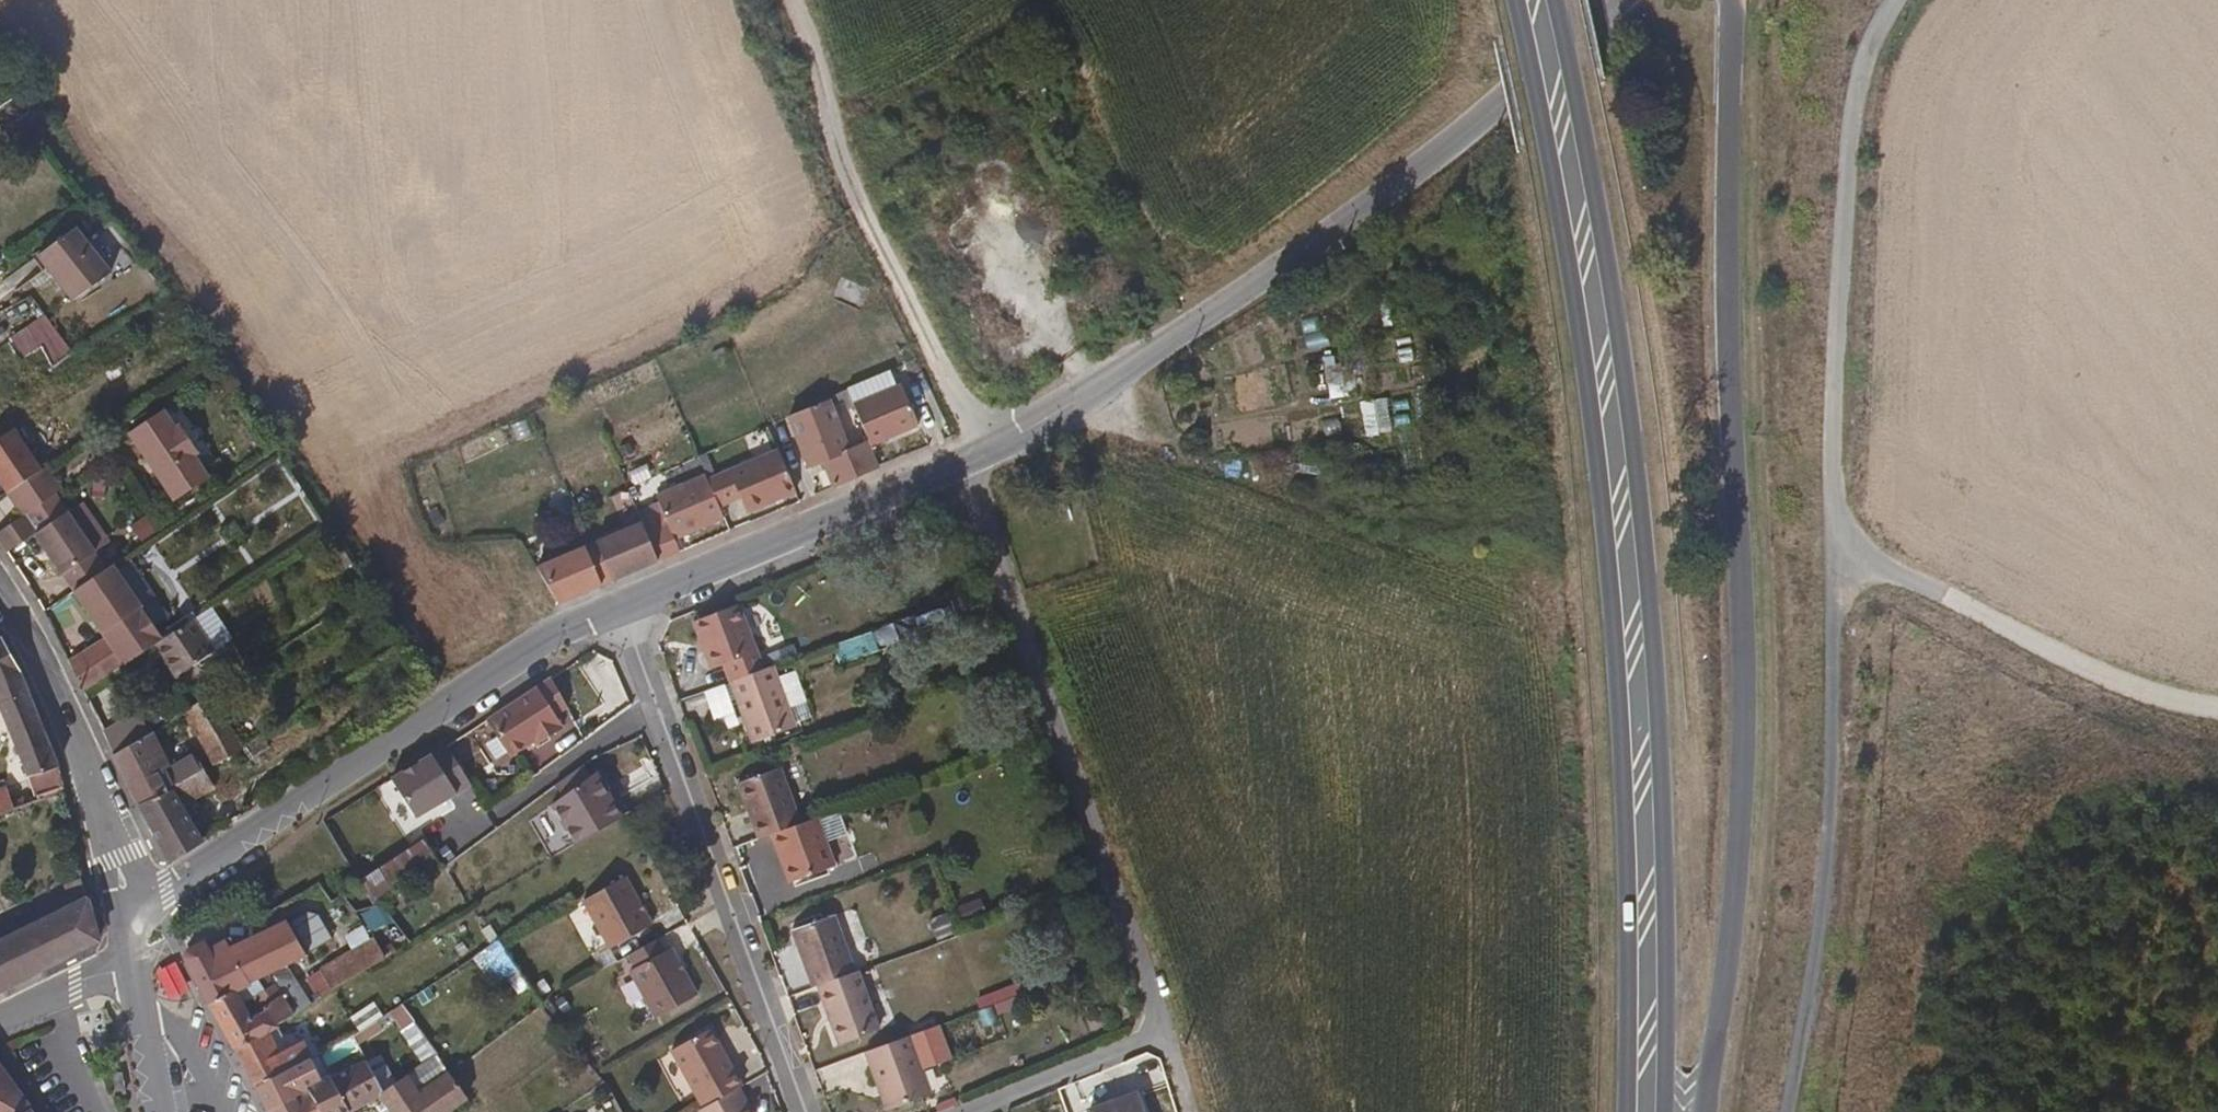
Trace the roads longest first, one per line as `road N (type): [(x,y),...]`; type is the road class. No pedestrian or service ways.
road 1 (primary): [(1516,0),(1580,317),(1612,593),(1629,877),(1627,1111)]
road 2 (primary): [(1666,1111),(1664,812),(1643,510),(1598,202),(1556,0)]
road 3 (unclassified): [(1705,1111),(1745,801),(1726,346),(1734,0)]
road 4 (unclassified): [(1618,0),(1278,272),(973,458)]
road 5 (unclassified): [(620,605),(554,632),(130,912)]
road 6 (track): [(1842,569),(1839,381),(1852,166),(1879,33),(1902,0)]
road 7 (track): [(1791,1111),(1828,947),(1842,569)]
road 8 (residential): [(805,1111),(620,605)]
road 9 (track): [(973,458),(972,428),(809,68),(795,0)]
road 10 (residential): [(1020,607),(1168,1032)]
road 11 (unclassified): [(973,458),(620,605)]
road 12 (residential): [(130,912),(118,857),(46,672),(0,586)]
road 13 (residential): [(1168,1032),(971,1111)]
road 14 (residential): [(1020,607),(973,458)]
road 15 (unclassified): [(0,1016),(74,982),(137,967)]

